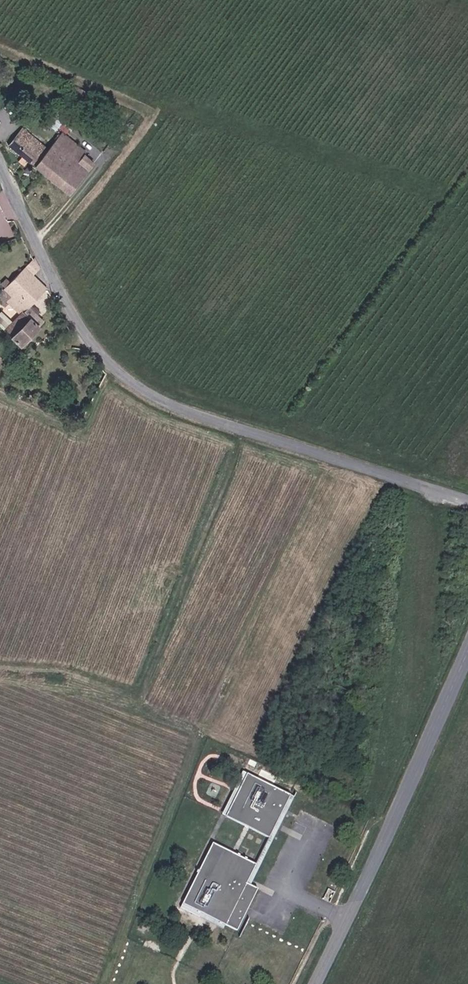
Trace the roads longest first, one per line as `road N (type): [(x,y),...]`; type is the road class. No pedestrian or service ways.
road 1 (unclassified): [(0,169),(76,321),(135,385),(171,406),(467,502)]
road 2 (tertiary): [(314,983),(467,651)]

